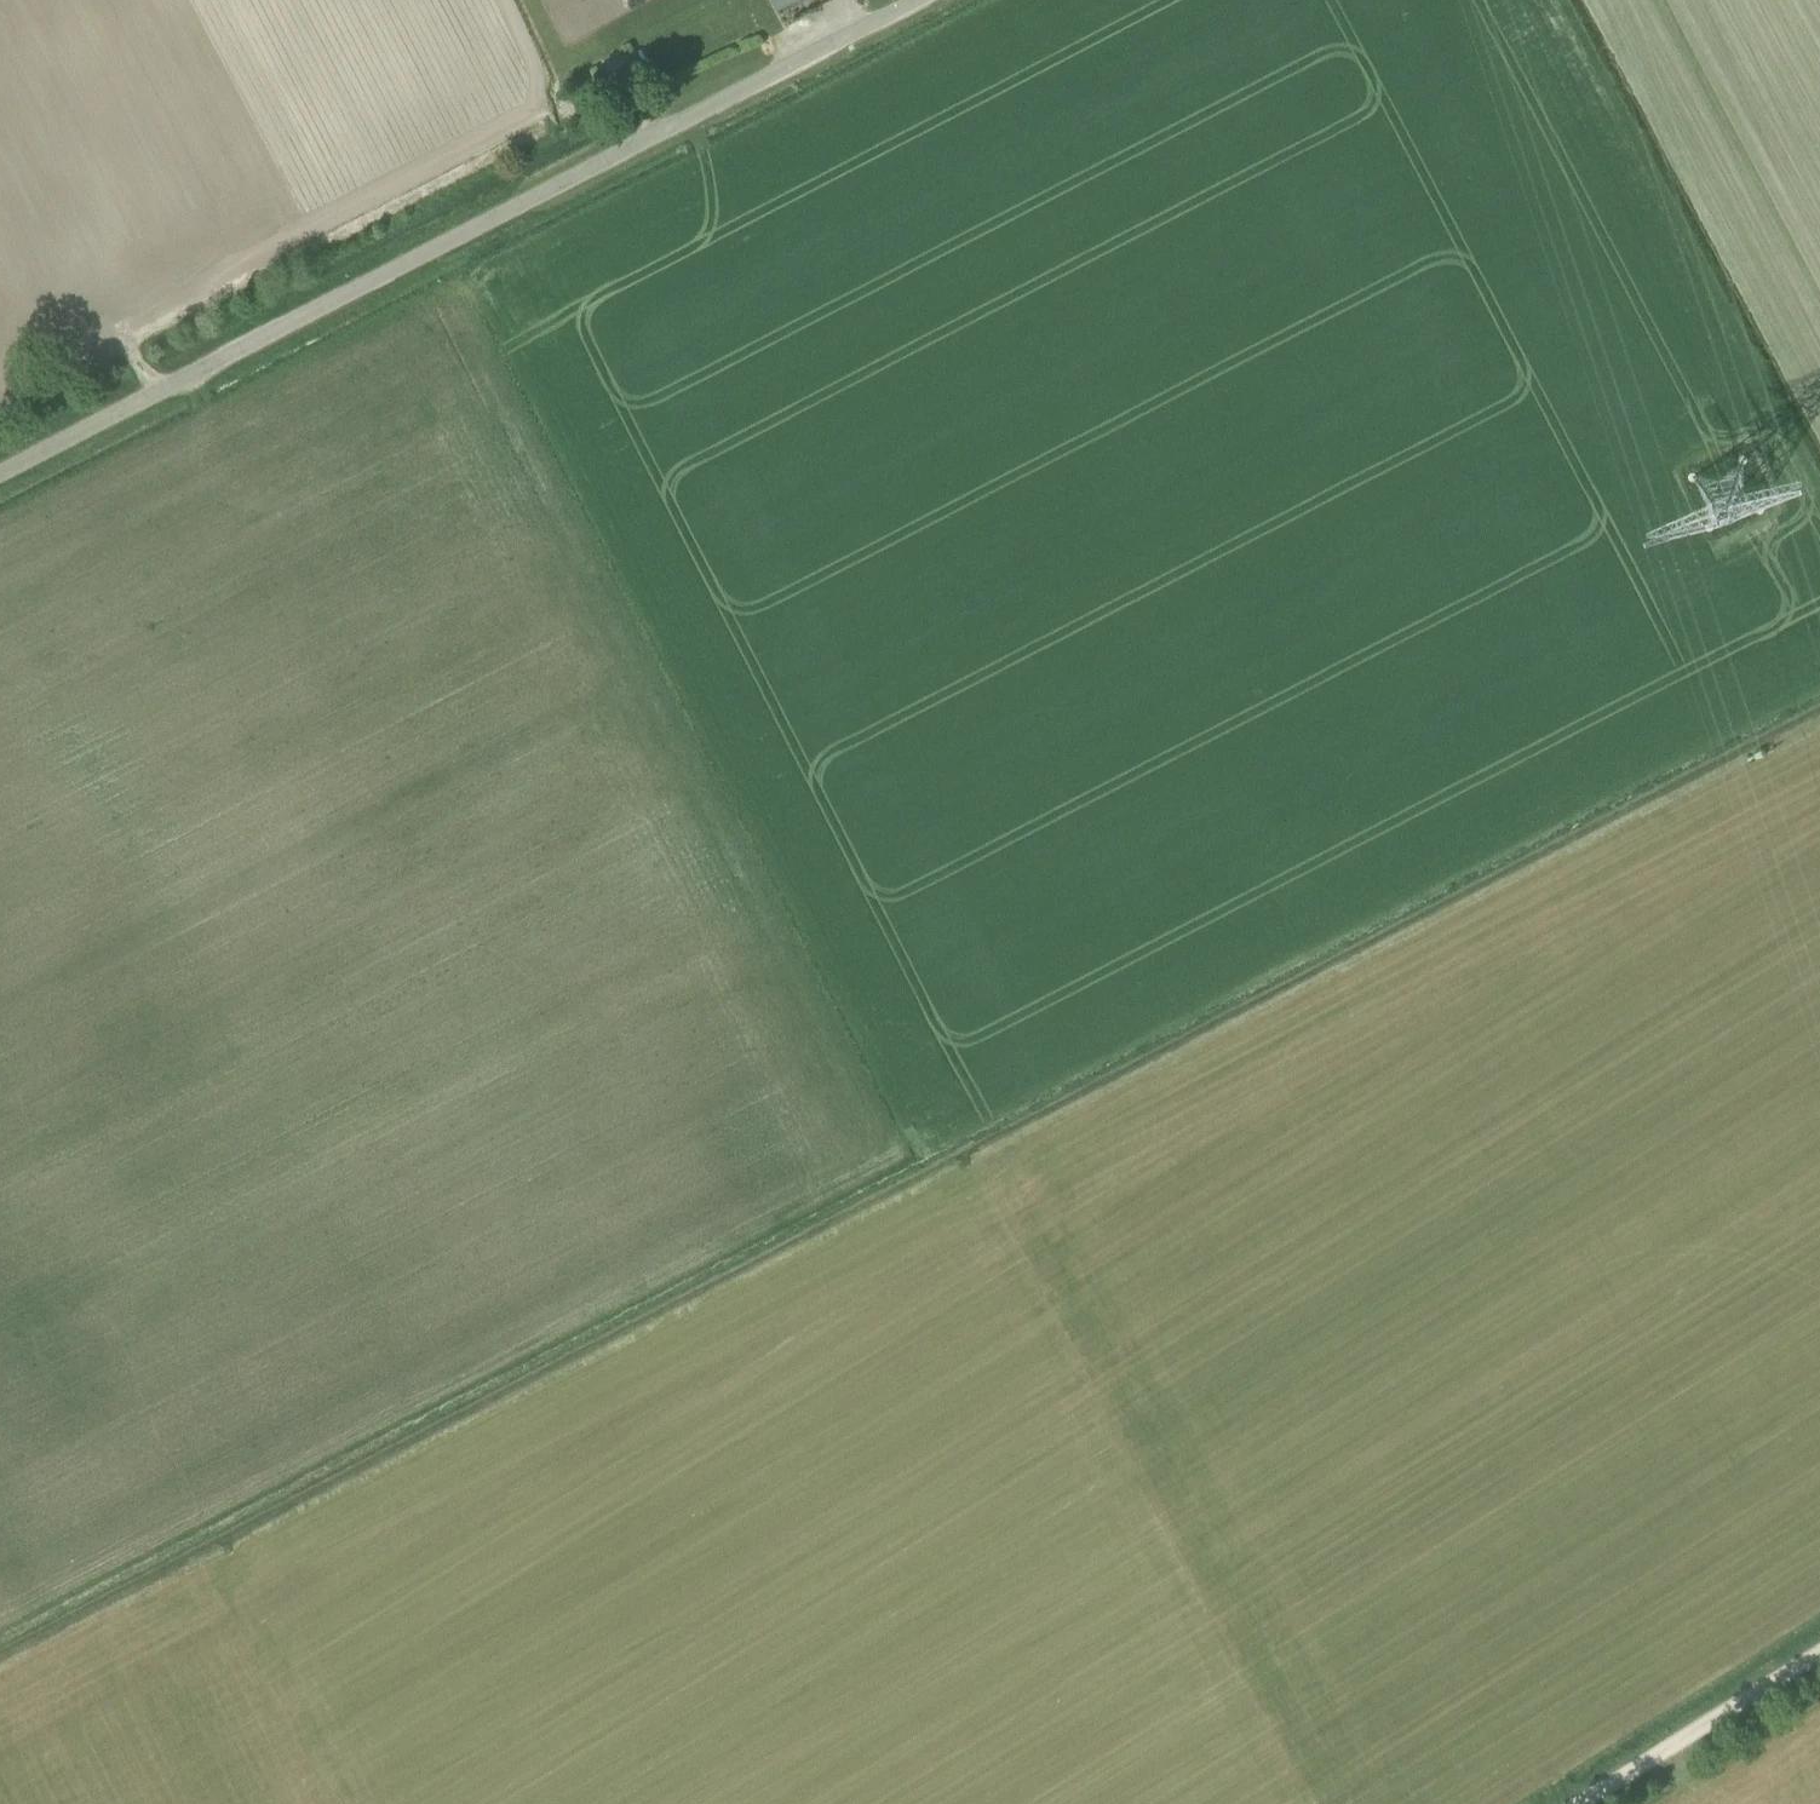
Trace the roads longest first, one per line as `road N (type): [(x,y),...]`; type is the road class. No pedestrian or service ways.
road 1 (unclassified): [(0,480),(931,0)]
road 2 (track): [(1593,1803),(1819,1662)]

